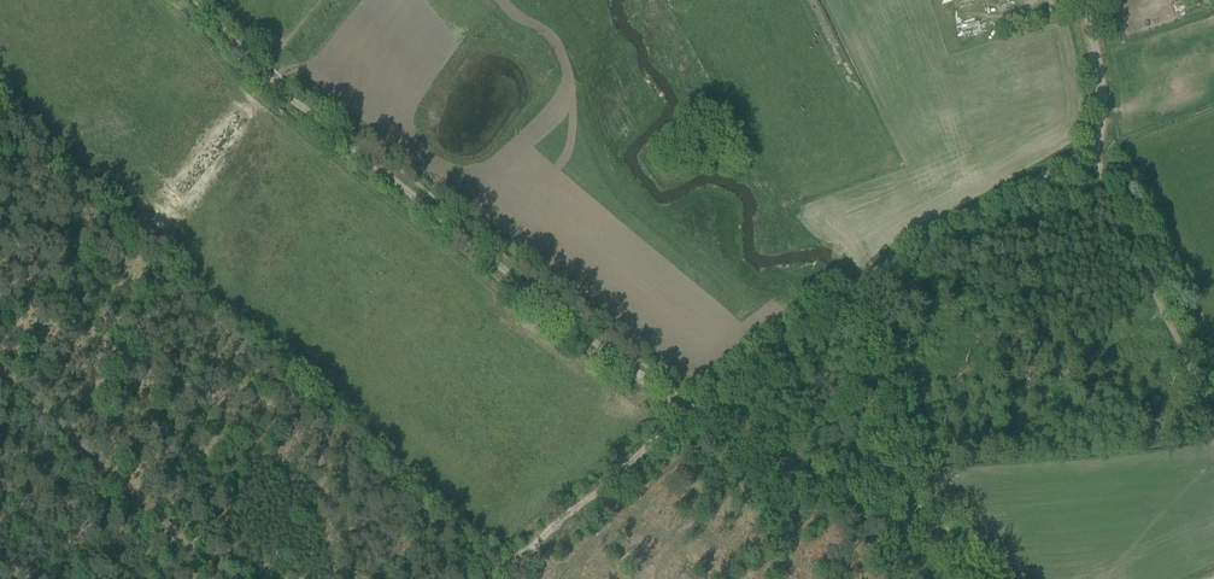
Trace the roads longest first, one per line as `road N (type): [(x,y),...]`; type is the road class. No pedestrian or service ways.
road 1 (track): [(689,419),(279,90),(195,0)]
road 2 (track): [(700,410),(859,282),(1093,144)]
road 3 (track): [(490,578),(700,410)]
road 4 (unclassified): [(1093,144),(1103,124),(1102,85),(1084,0)]

